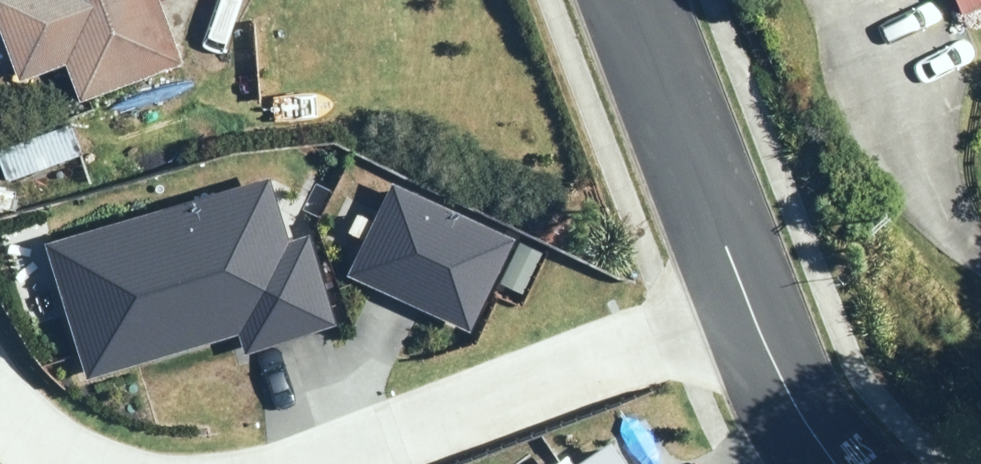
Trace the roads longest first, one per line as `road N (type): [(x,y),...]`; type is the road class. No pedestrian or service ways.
road 1 (residential): [(293,463),(736,284)]
road 2 (residential): [(736,284),(616,0)]
road 3 (residential): [(867,463),(736,284)]

